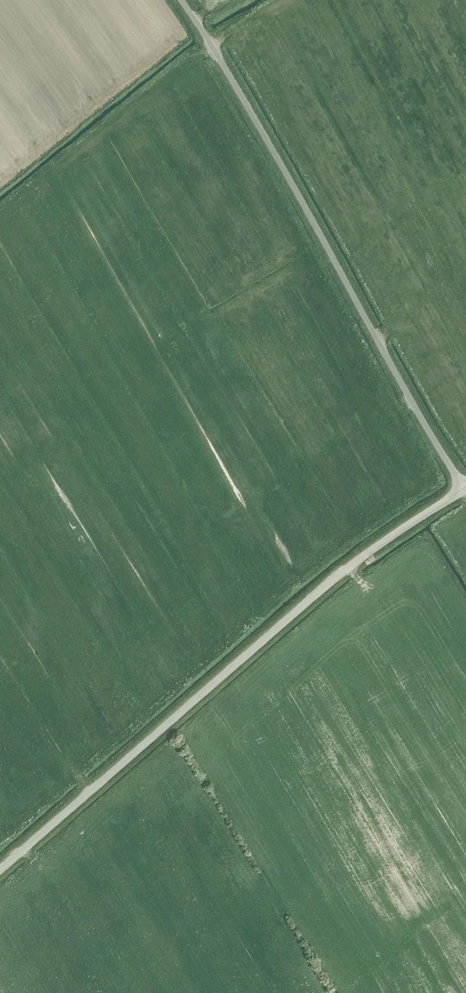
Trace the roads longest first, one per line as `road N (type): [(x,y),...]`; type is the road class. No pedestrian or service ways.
road 1 (unclassified): [(0,871),(335,578),(464,488)]
road 2 (unclassified): [(464,488),(181,0)]

